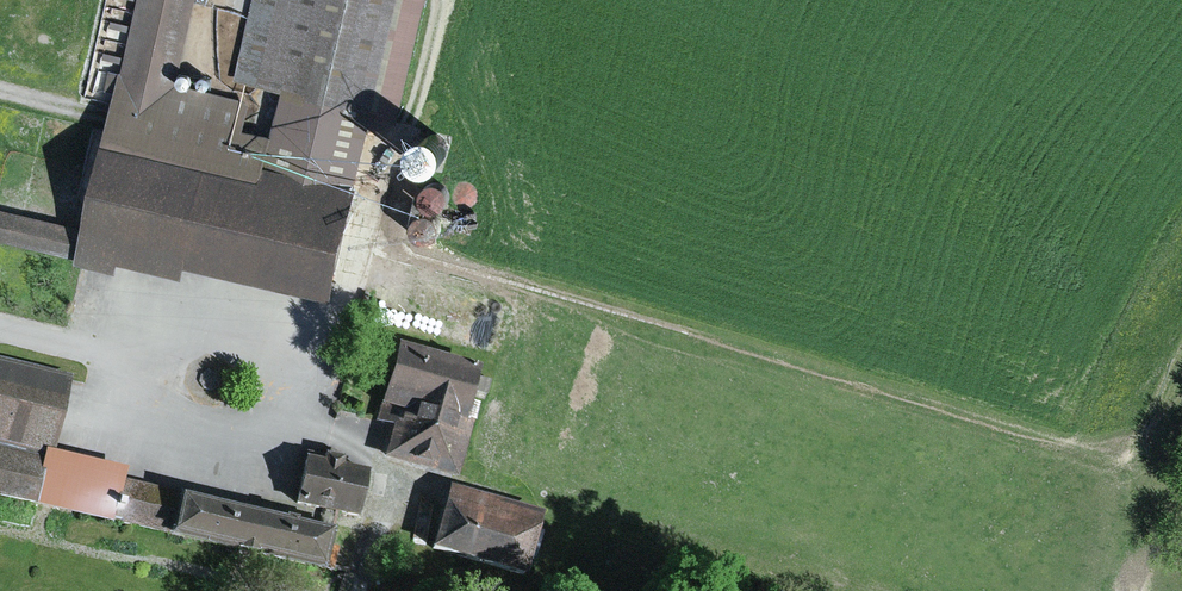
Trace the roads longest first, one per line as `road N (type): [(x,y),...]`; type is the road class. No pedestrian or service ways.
road 1 (track): [(1181,356),(1135,450),(1121,462),(370,244),(348,307),(300,370)]
road 2 (track): [(623,0),(912,115)]

